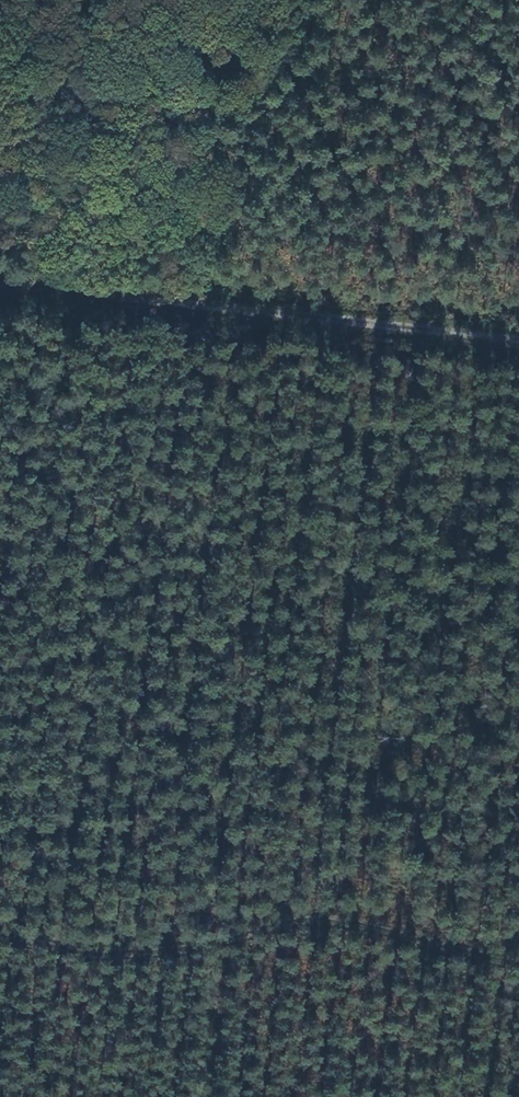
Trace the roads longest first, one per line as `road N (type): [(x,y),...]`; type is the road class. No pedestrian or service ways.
road 1 (track): [(0,283),(518,340)]

